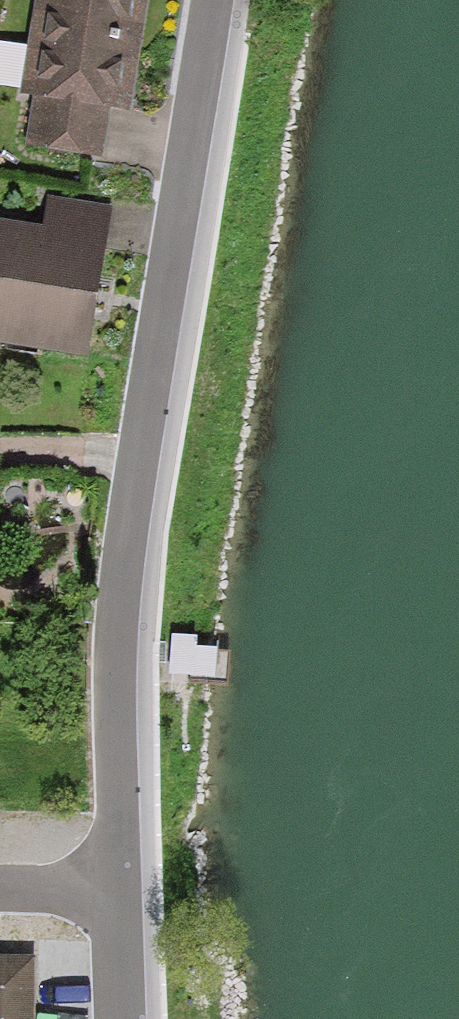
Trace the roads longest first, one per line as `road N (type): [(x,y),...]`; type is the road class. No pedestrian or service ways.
road 1 (unclassified): [(208,0),(120,543),(110,680),(113,889)]
road 2 (unclassified): [(113,889),(118,1018)]

